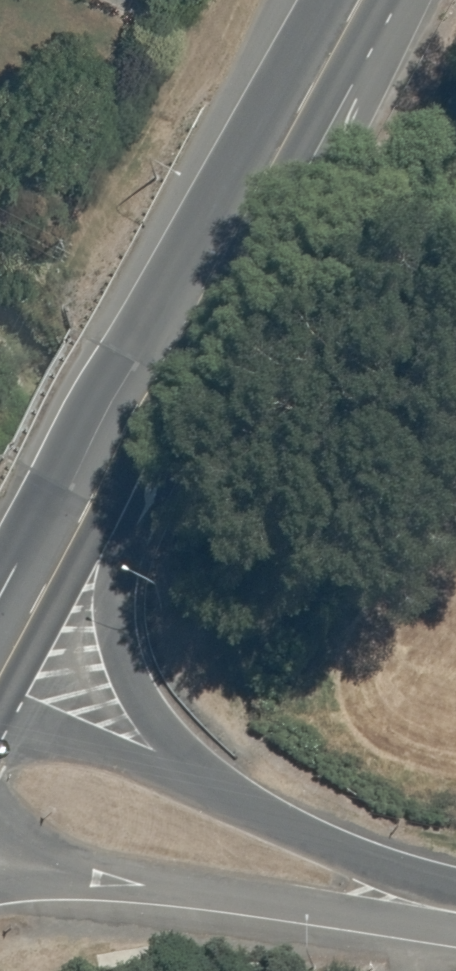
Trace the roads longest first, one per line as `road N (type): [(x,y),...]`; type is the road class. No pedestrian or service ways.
road 1 (trunk): [(343,35),(340,153),(116,571),(116,630),(133,677),(216,792)]
road 2 (trunk): [(0,675),(343,35)]
road 3 (tertiary): [(430,908),(342,911),(0,862)]
road 4 (tertiary): [(216,792),(353,853),(430,908)]
road 5 (tertiary): [(0,704),(216,792)]

